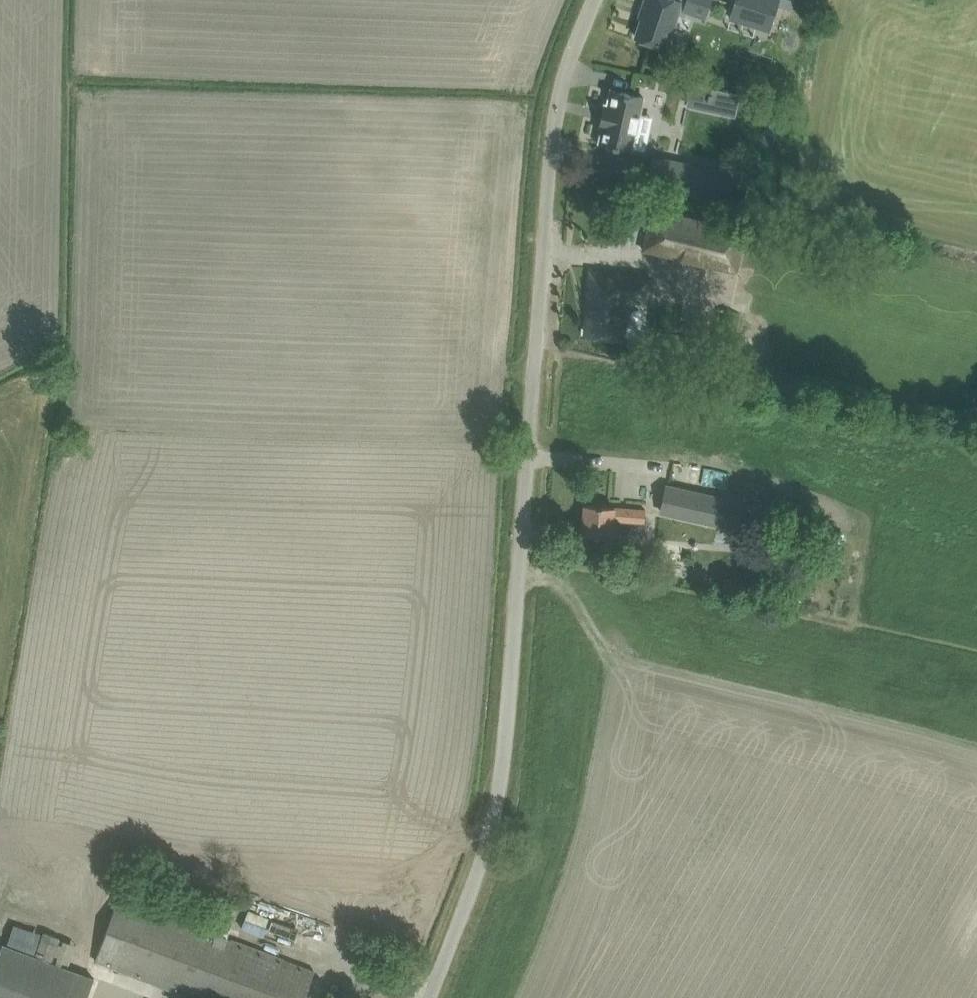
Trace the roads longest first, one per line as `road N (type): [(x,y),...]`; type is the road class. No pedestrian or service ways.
road 1 (unclassified): [(430,997),(489,838),(501,785),(555,128),(594,0)]

